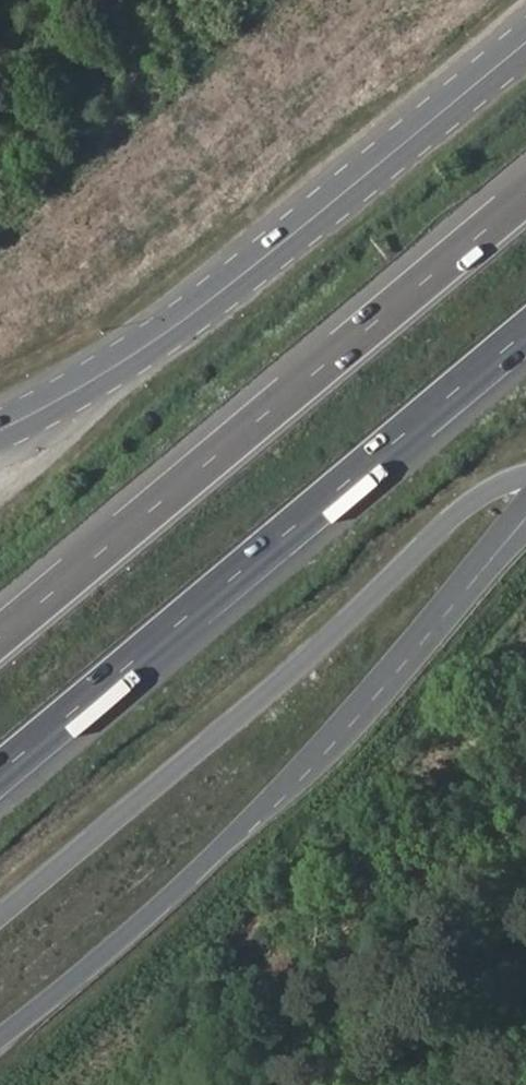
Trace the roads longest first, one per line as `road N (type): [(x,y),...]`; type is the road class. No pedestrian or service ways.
road 1 (secondary): [(525,474),(460,511),(335,636),(0,917)]
road 2 (motorway): [(0,772),(525,330)]
road 3 (motorway): [(525,187),(0,629)]
road 4 (secondary): [(525,41),(147,346),(0,432)]
road 5 (secondary): [(0,1038),(76,979),(292,777)]
road 6 (secondary): [(292,777),(525,503)]
road 7 (tertiary): [(292,777),(369,718),(525,535)]

